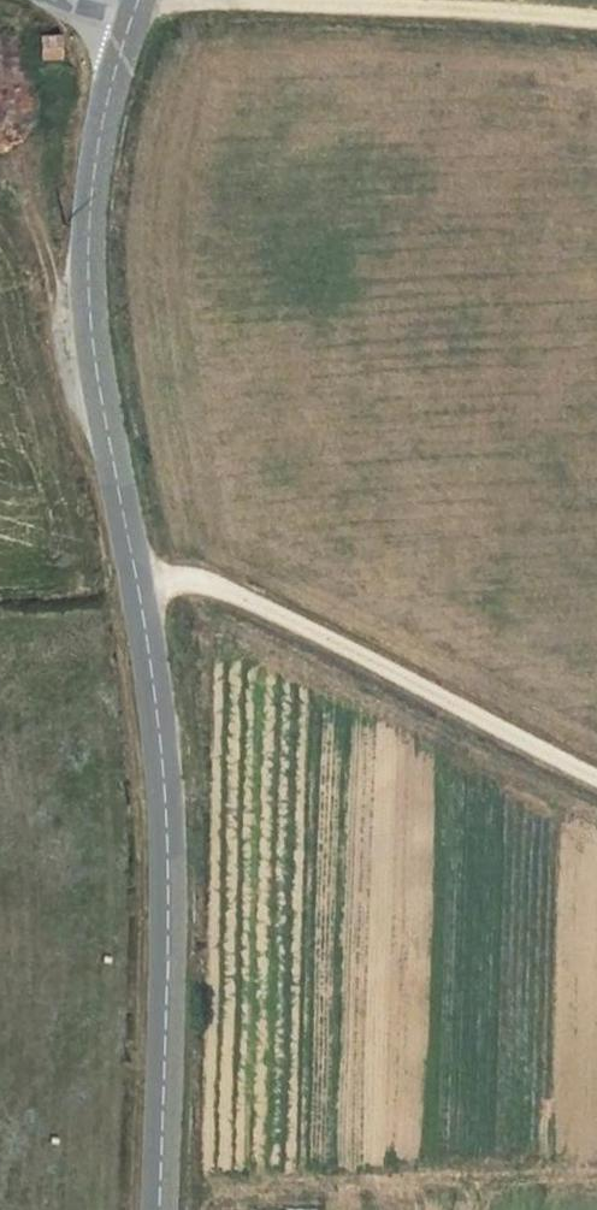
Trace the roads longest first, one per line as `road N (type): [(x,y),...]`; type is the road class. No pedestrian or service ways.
road 1 (primary): [(161,1209),(176,844),(147,583),(122,505),(90,342),(102,175),(129,18)]
road 2 (track): [(596,781),(205,582),(147,583)]
road 3 (track): [(596,24),(348,7),(129,18)]

